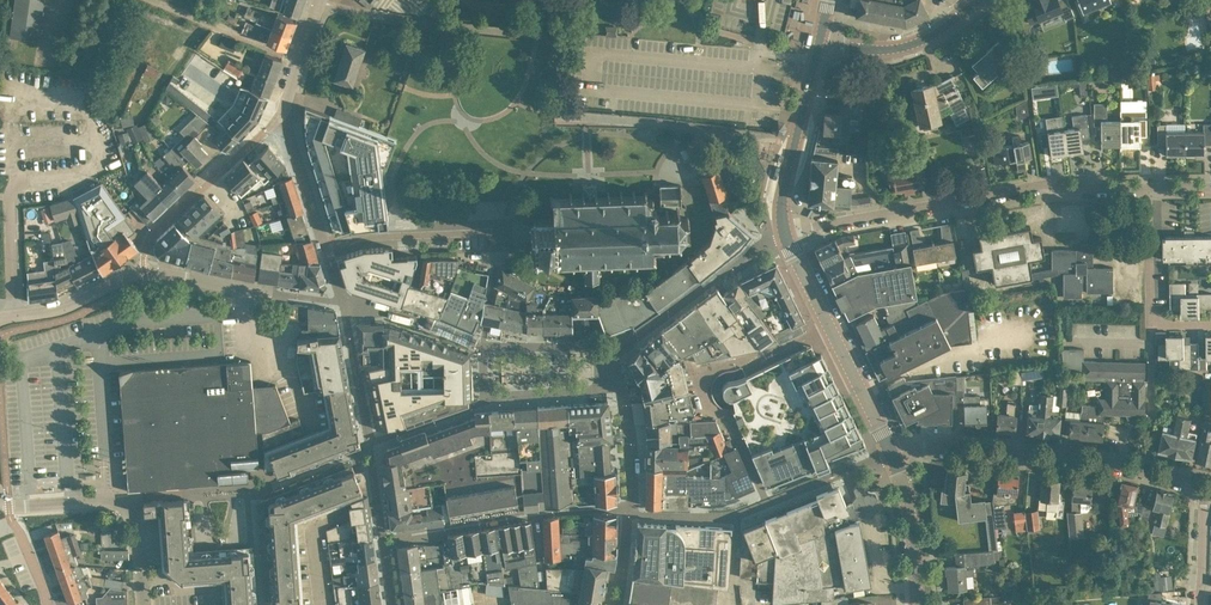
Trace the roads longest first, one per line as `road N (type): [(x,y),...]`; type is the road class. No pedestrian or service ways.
road 1 (residential): [(786,238),(1042,183),(1147,188)]
road 2 (residential): [(894,452),(924,447),(1092,459),(1205,485)]
road 3 (residential): [(142,604),(137,529),(120,500),(10,506),(0,500)]
road 4 (residential): [(283,113),(156,230),(145,271)]
road 5 (tertiary): [(786,238),(782,199),(820,40)]
road 6 (residential): [(1147,188),(1152,326),(1210,325)]
road 7 (residential): [(720,416),(698,402),(702,374),(768,356),(830,327)]
road 8 (residential): [(502,230),(357,236),(327,248)]
road 9 (tertiary): [(820,40),(890,49),(922,41),(977,0)]
road 10 (tertiary): [(919,604),(912,525),(894,452)]
road 11 (residential): [(257,288),(259,313),(299,406),(318,419)]
road 12 (residential): [(327,248),(283,113)]
road 13 (tertiary): [(894,452),(830,327)]
road 14 (residential): [(13,315),(56,309),(145,271)]
road 15 (residential): [(13,315),(17,183)]
road 16 (residential): [(1199,604),(1205,485)]

